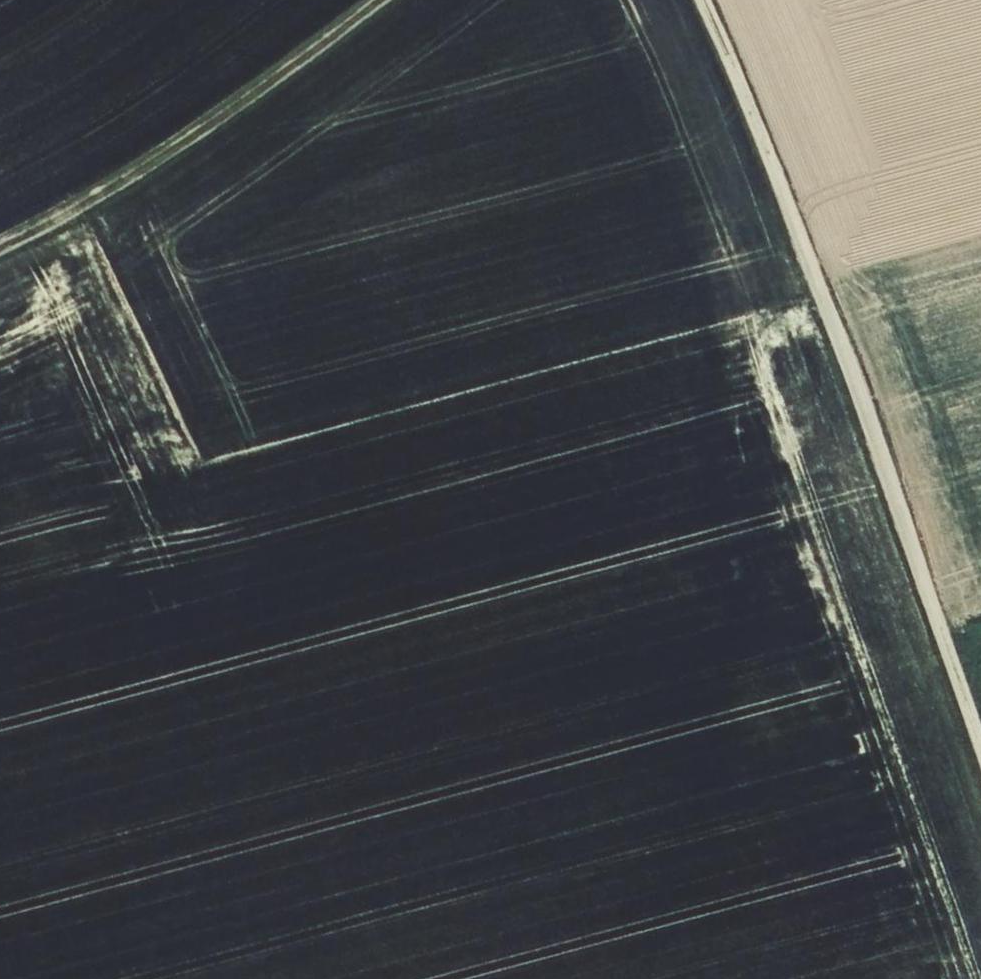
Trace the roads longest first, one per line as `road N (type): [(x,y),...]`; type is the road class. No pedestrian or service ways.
road 1 (track): [(703,0),(802,245),(980,751)]
road 2 (track): [(373,0),(76,217),(0,246)]

